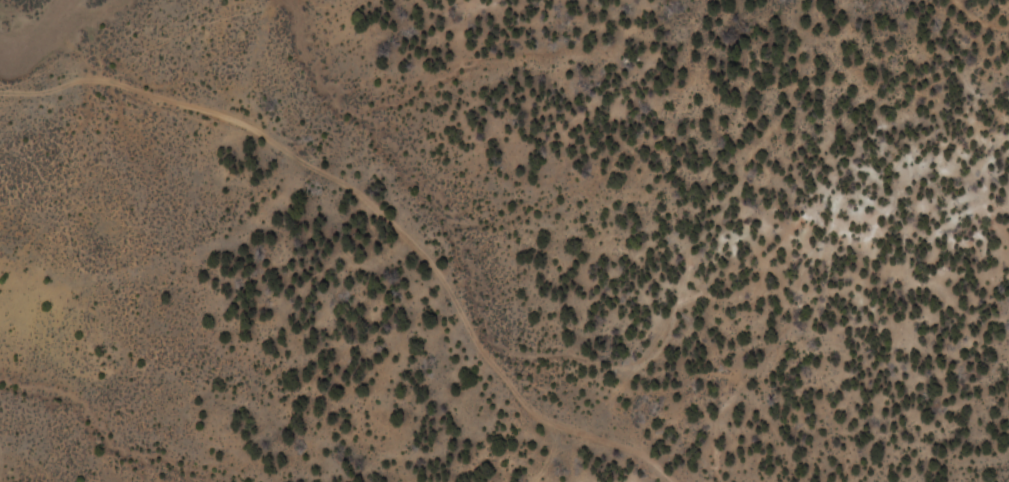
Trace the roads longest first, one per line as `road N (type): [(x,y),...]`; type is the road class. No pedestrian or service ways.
road 1 (track): [(671,481),(639,452),(522,406),(451,291),(396,227),(297,159)]
road 2 (track): [(297,159),(216,111),(117,83),(77,80),(45,92),(0,92)]

